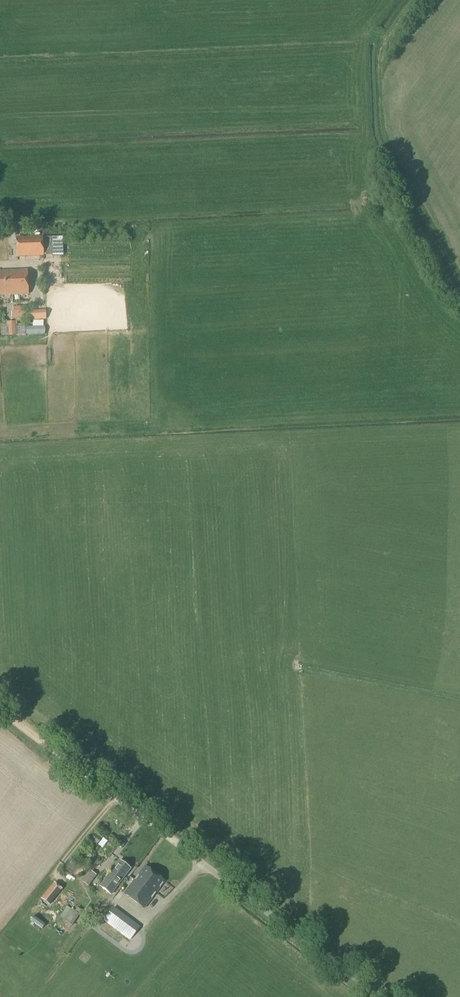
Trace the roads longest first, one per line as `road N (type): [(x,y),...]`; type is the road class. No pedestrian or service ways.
road 1 (unclassified): [(388,996),(184,842)]
road 2 (track): [(184,842),(0,710)]

